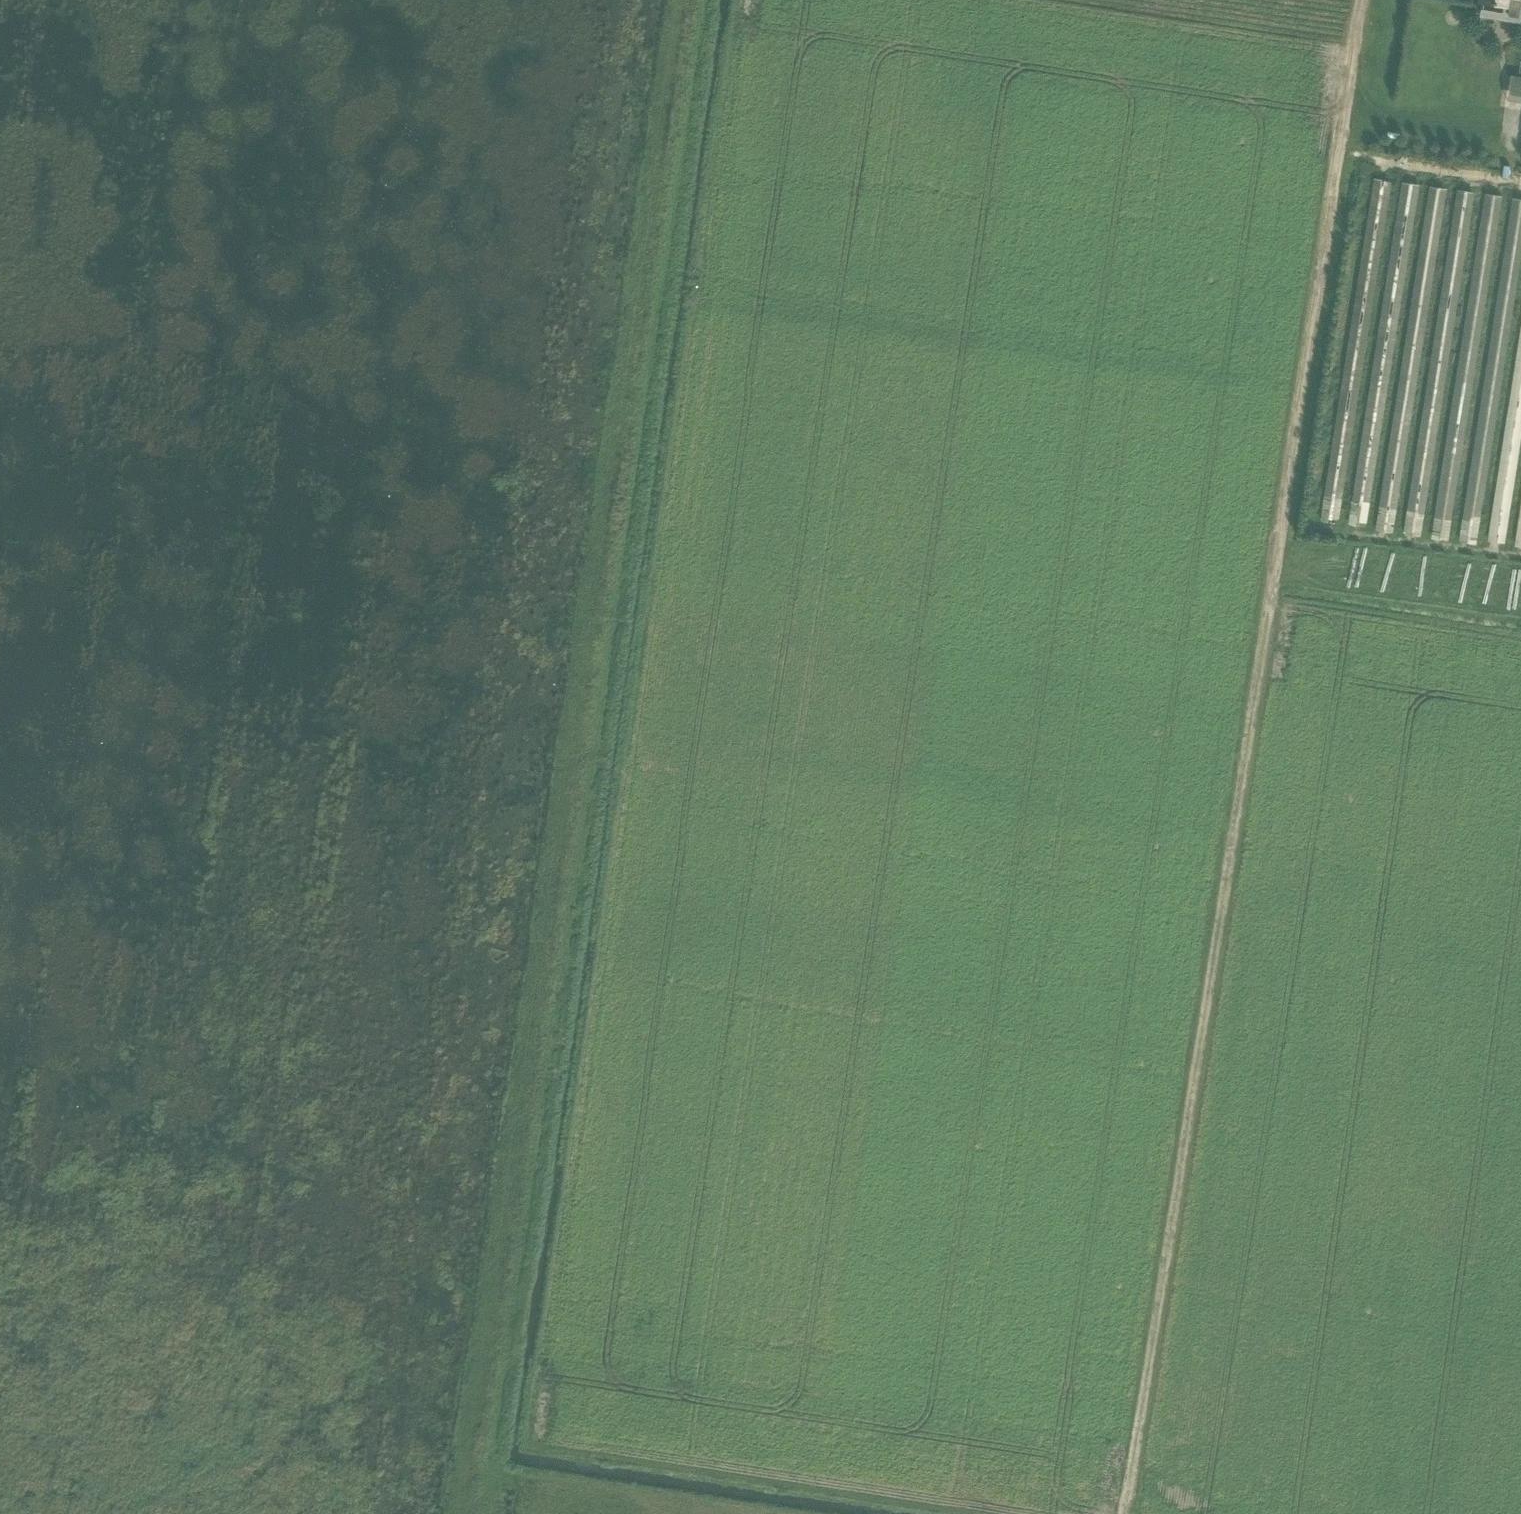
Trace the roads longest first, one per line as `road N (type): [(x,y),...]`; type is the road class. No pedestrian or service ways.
road 1 (track): [(1368,0),(1123,1513)]

